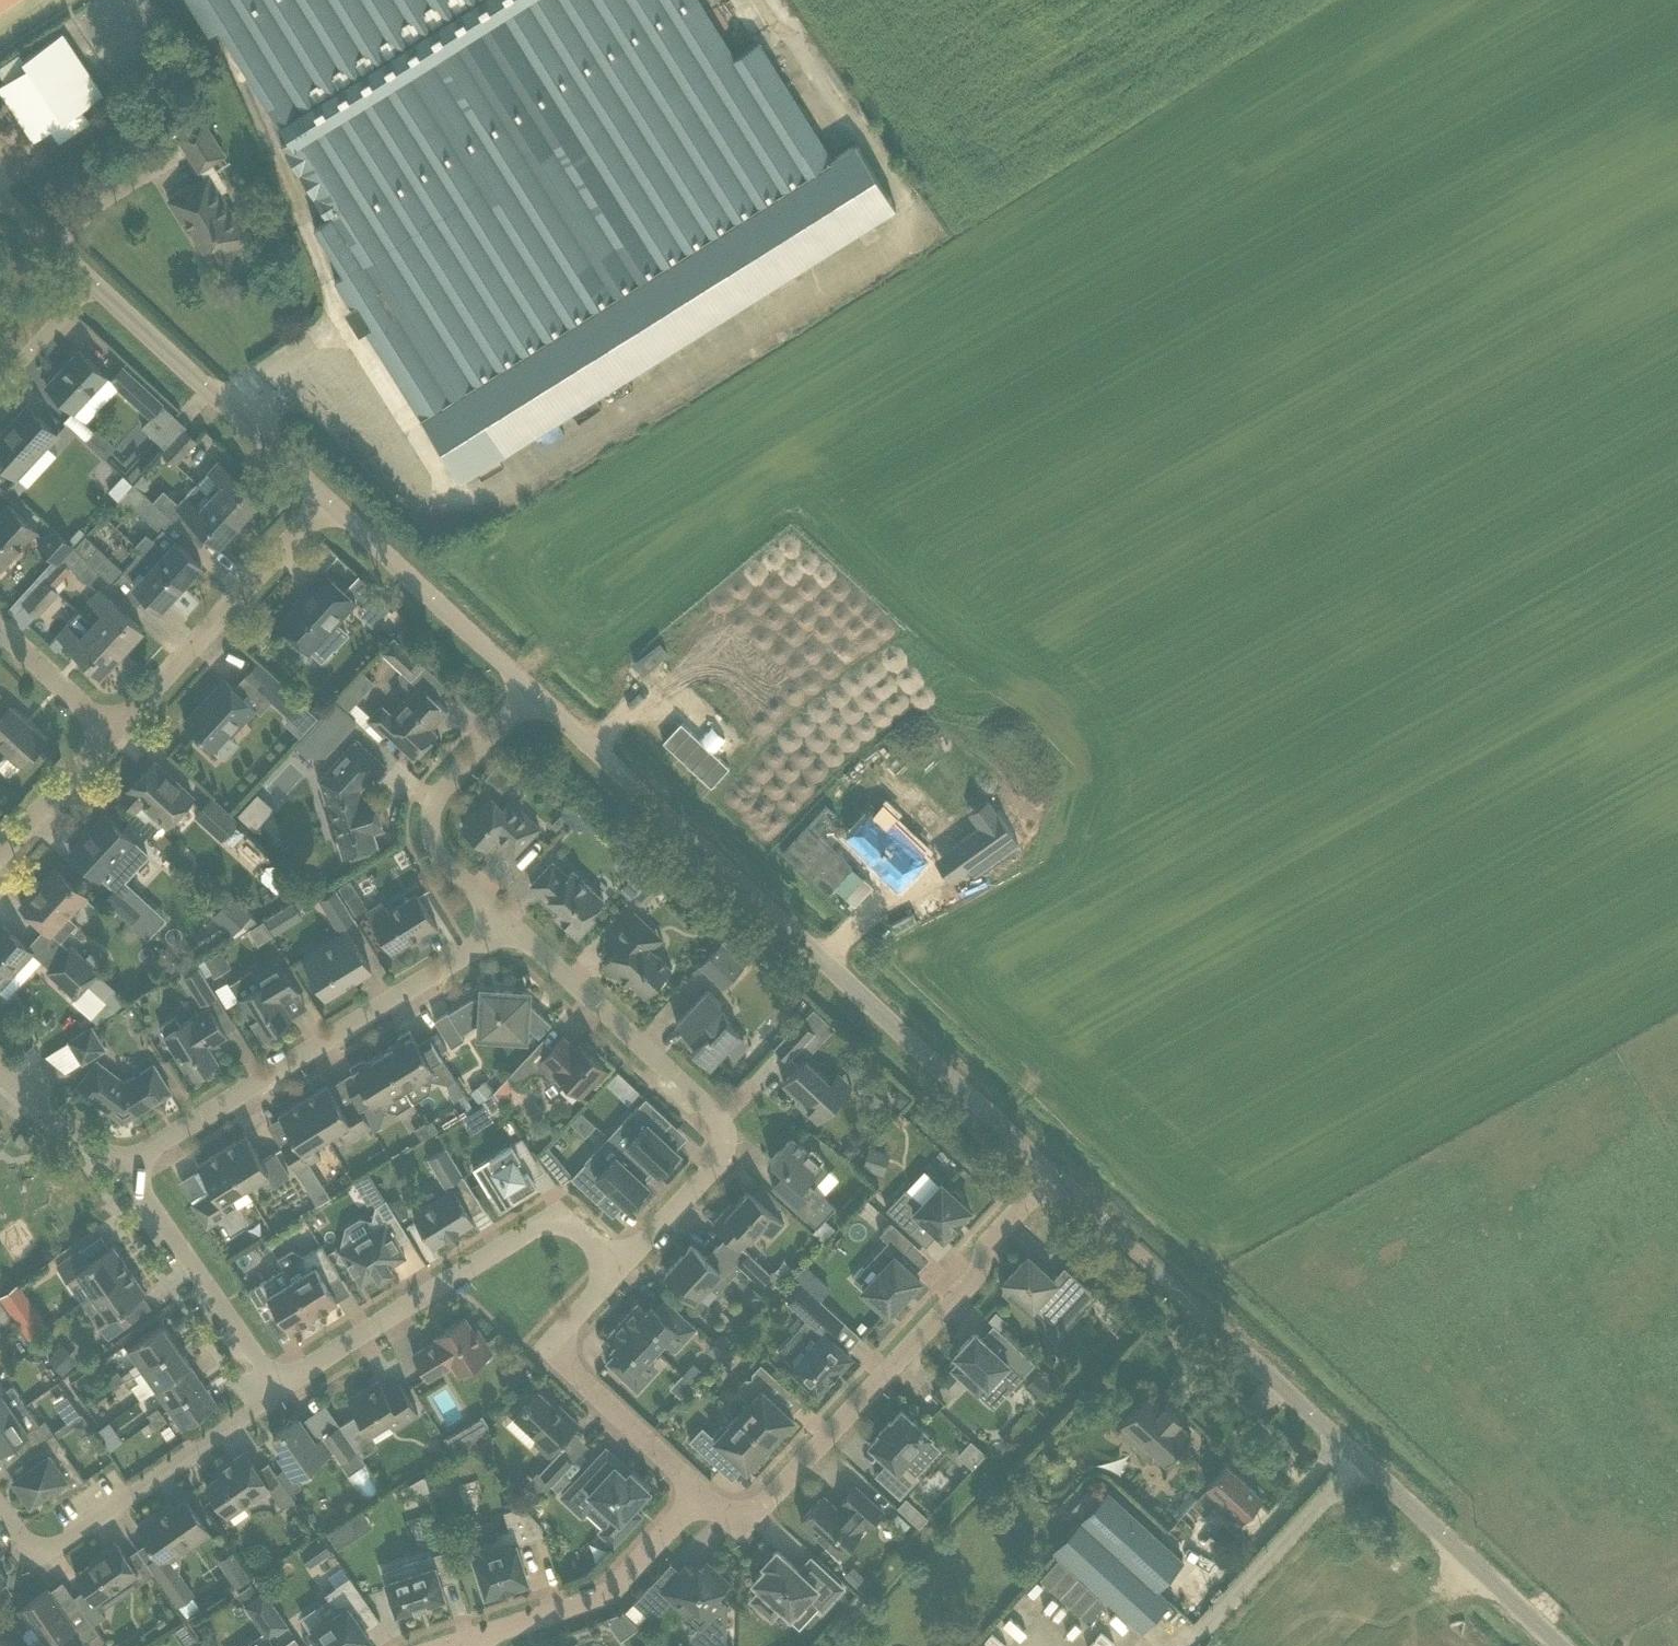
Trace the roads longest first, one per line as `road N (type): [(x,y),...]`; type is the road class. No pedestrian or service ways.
road 1 (residential): [(1056,1182),(531,697)]
road 2 (residential): [(1056,1182),(990,1251),(973,1290),(744,1529),(703,1500)]
road 3 (residential): [(1434,1525),(1056,1182)]
road 4 (residential): [(618,1275),(719,1173),(726,1140),(715,1116),(505,929)]
road 5 (residential): [(119,1164),(505,929)]
road 6 (residential): [(330,507),(0,201)]
road 7 (residential): [(282,1394),(552,1222),(569,1223),(618,1275)]
road 8 (residential): [(282,1394),(71,1544),(37,1551),(0,1515)]
road 9 (residential): [(703,1500),(552,1353),(618,1275)]
road 10 (residential): [(330,507),(114,732)]
road 11 (residential): [(505,929),(443,865),(431,840),(456,776),(531,697)]
road 12 (residential): [(703,1500),(616,1592),(460,1645)]
road 13 (residential): [(282,1394),(119,1164)]
road 14 (residential): [(531,697),(330,507)]
road 15 (unclassified): [(1558,1645),(1434,1525)]
road 16 (residential): [(114,732),(0,853)]
road 17 (residential): [(119,1164),(0,1070)]
road 18 (residential): [(114,732),(0,632)]

